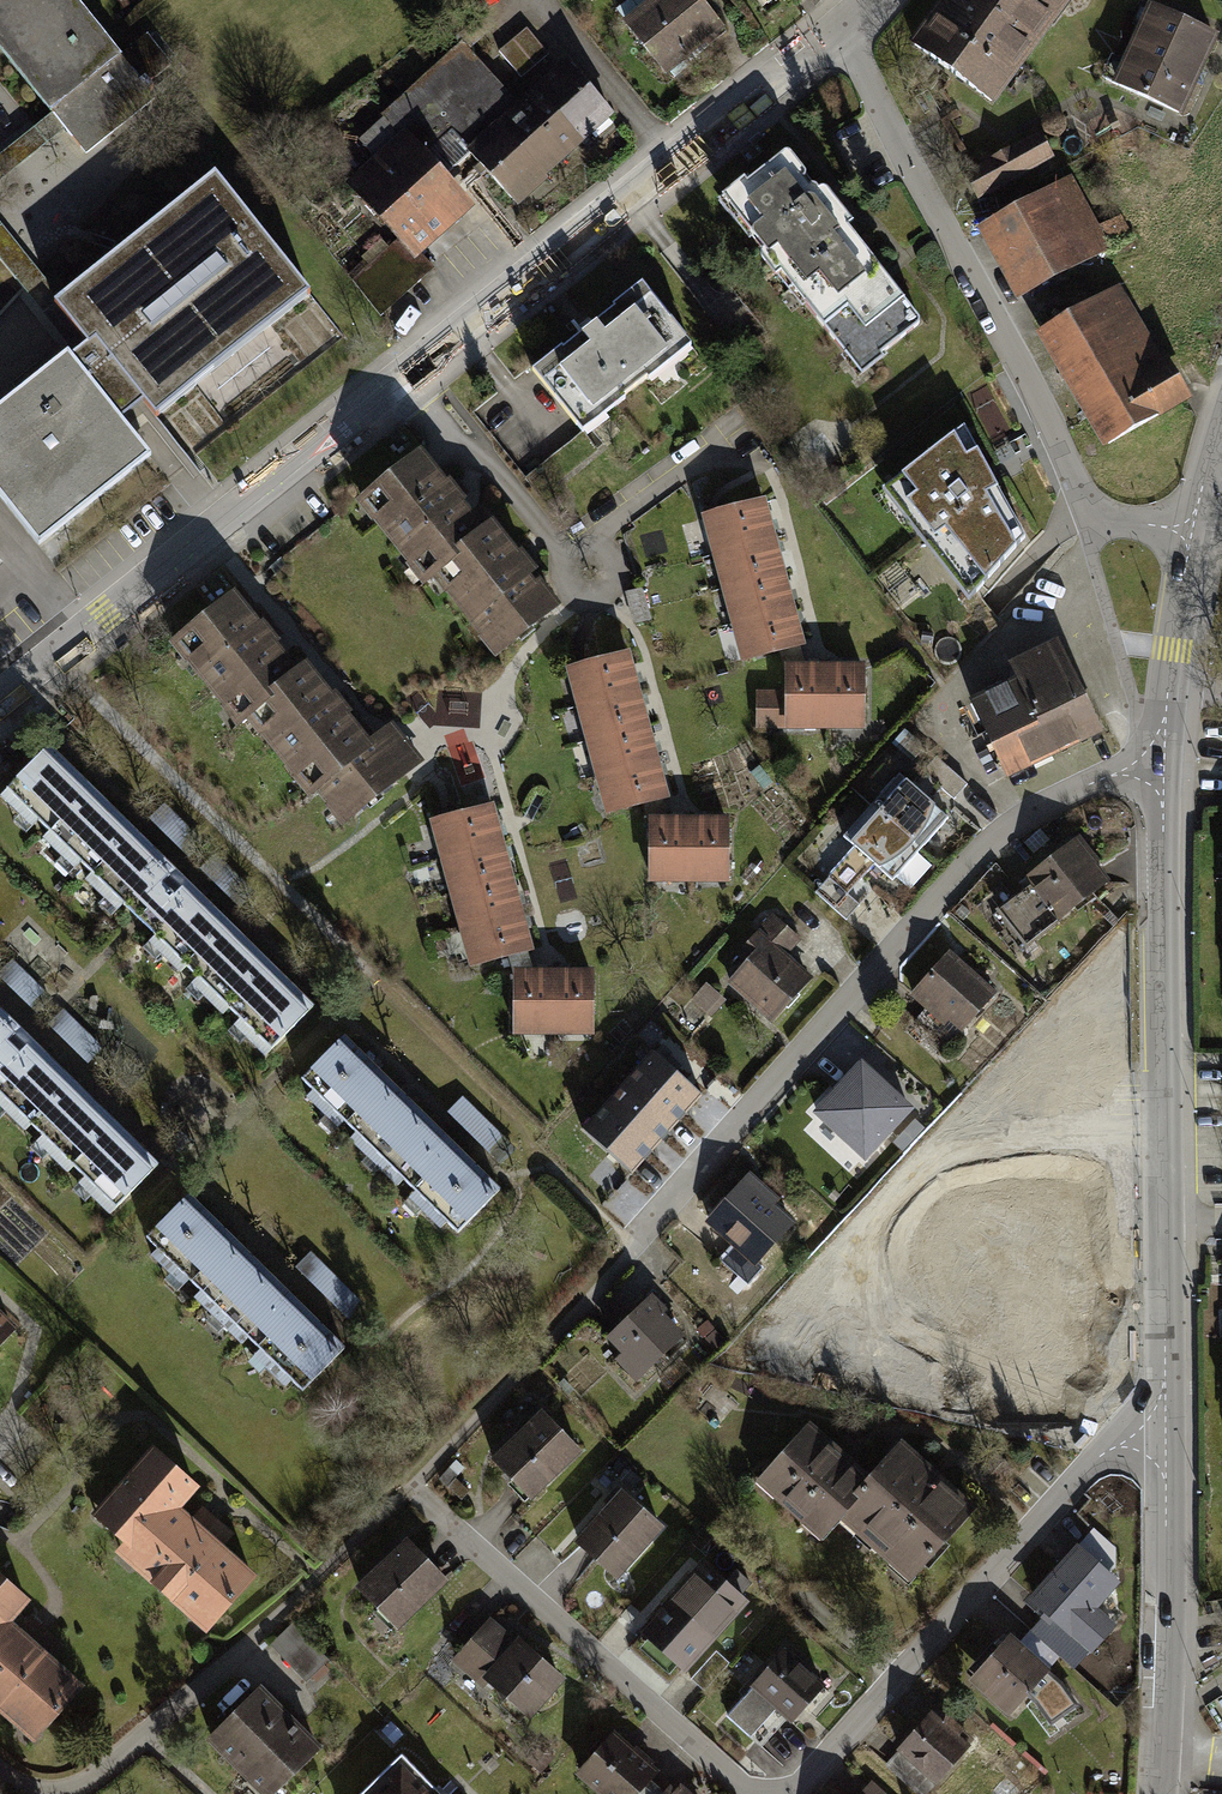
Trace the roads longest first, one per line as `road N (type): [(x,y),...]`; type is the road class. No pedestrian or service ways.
road 1 (residential): [(675,160),(0,696)]
road 2 (residential): [(580,1309),(993,842),(1112,774),(1164,770)]
road 3 (residential): [(1164,770),(1166,1439)]
road 4 (residential): [(1192,532),(1116,520),(1077,482),(841,31)]
road 5 (residential): [(1166,1439),(1117,1446),(1099,1458),(785,1793)]
road 6 (residential): [(755,1793),(413,1490)]
road 7 (residential): [(1166,1439),(1159,1793)]
road 8 (residential): [(0,1770),(20,1784),(57,1791),(98,1777),(277,1617)]
road 9 (residential): [(841,31),(675,160)]
road 10 (residential): [(675,160),(540,0)]
road 11 (residential): [(1192,532),(1169,685)]

